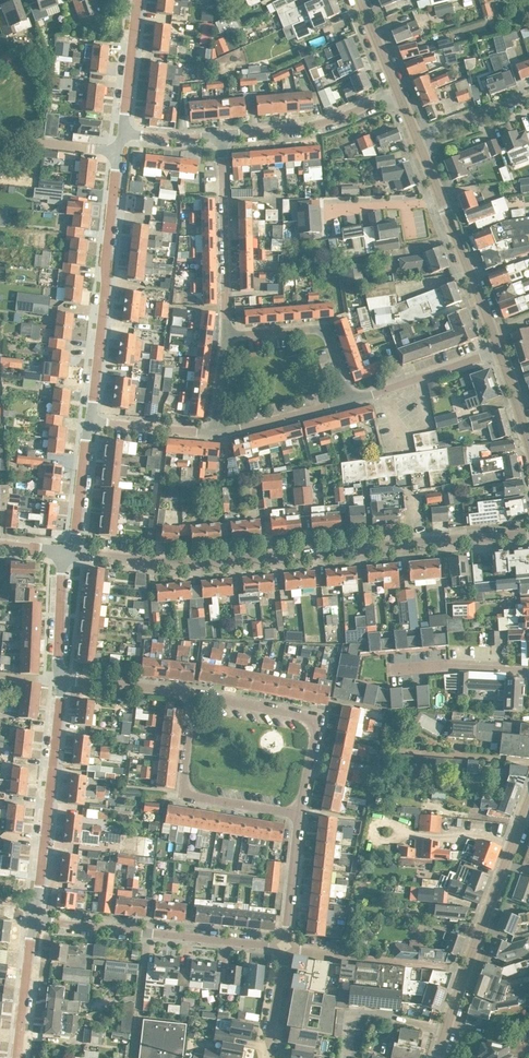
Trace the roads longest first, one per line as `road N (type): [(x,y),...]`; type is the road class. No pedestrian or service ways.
road 1 (residential): [(73,554),(205,563),(528,534)]
road 2 (residential): [(91,421),(124,133)]
road 3 (residential): [(285,947),(34,921)]
road 4 (residential): [(37,905),(56,682)]
road 5 (residential): [(301,813),(187,794),(194,694)]
road 6 (residential): [(301,813),(315,738),(311,719),(194,694)]
road 7 (residential): [(225,336),(221,136)]
road 8 (residential): [(221,136),(317,125),(399,94)]
road 9 (residential): [(465,970),(285,947)]
road 10 (tertiary): [(465,970),(528,800)]
road 11 (residential): [(350,401),(322,331),(225,336)]
road 12 (tertiary): [(500,352),(442,203)]
road 13 (residential): [(500,352),(350,401)]
road 14 (residential): [(528,671),(383,668)]
road 15 (residential): [(194,694),(56,682)]
road 16 (residential): [(350,401),(216,432)]
road 17 (residential): [(16,1057),(34,921)]
road 18 (residential): [(285,947),(301,813)]
road 19 (residential): [(73,554),(91,421)]
road 20 (residential): [(124,133),(137,0)]
road 21 (residential): [(56,682),(49,662),(55,551)]
road 22 (residential): [(216,432),(91,421)]
road 23 (residential): [(416,137),(528,97)]

